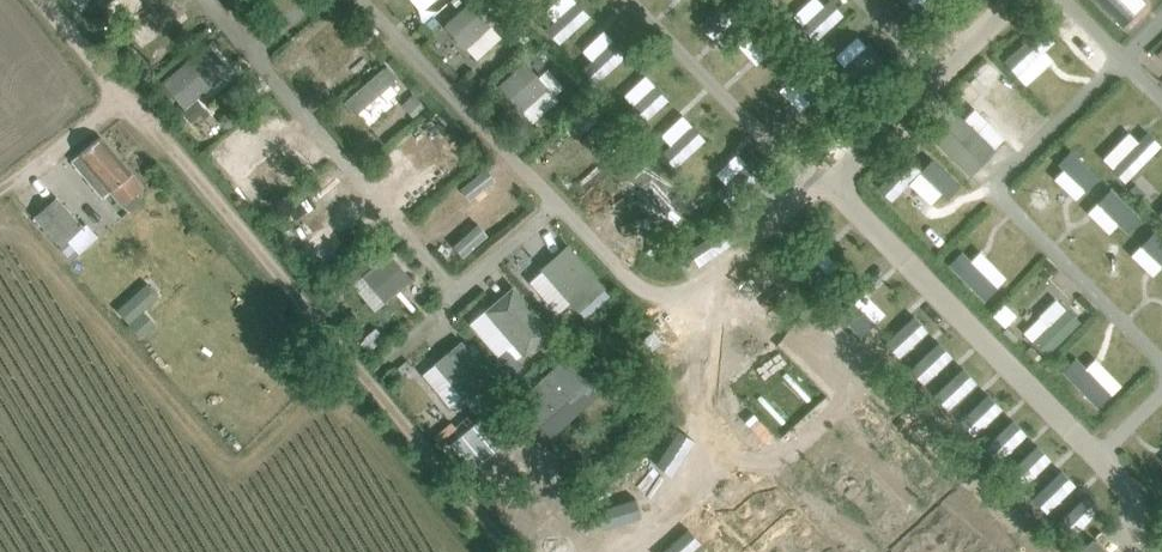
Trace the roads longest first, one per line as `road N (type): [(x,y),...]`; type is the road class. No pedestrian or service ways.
road 1 (unclassified): [(46,0),(514,551)]

